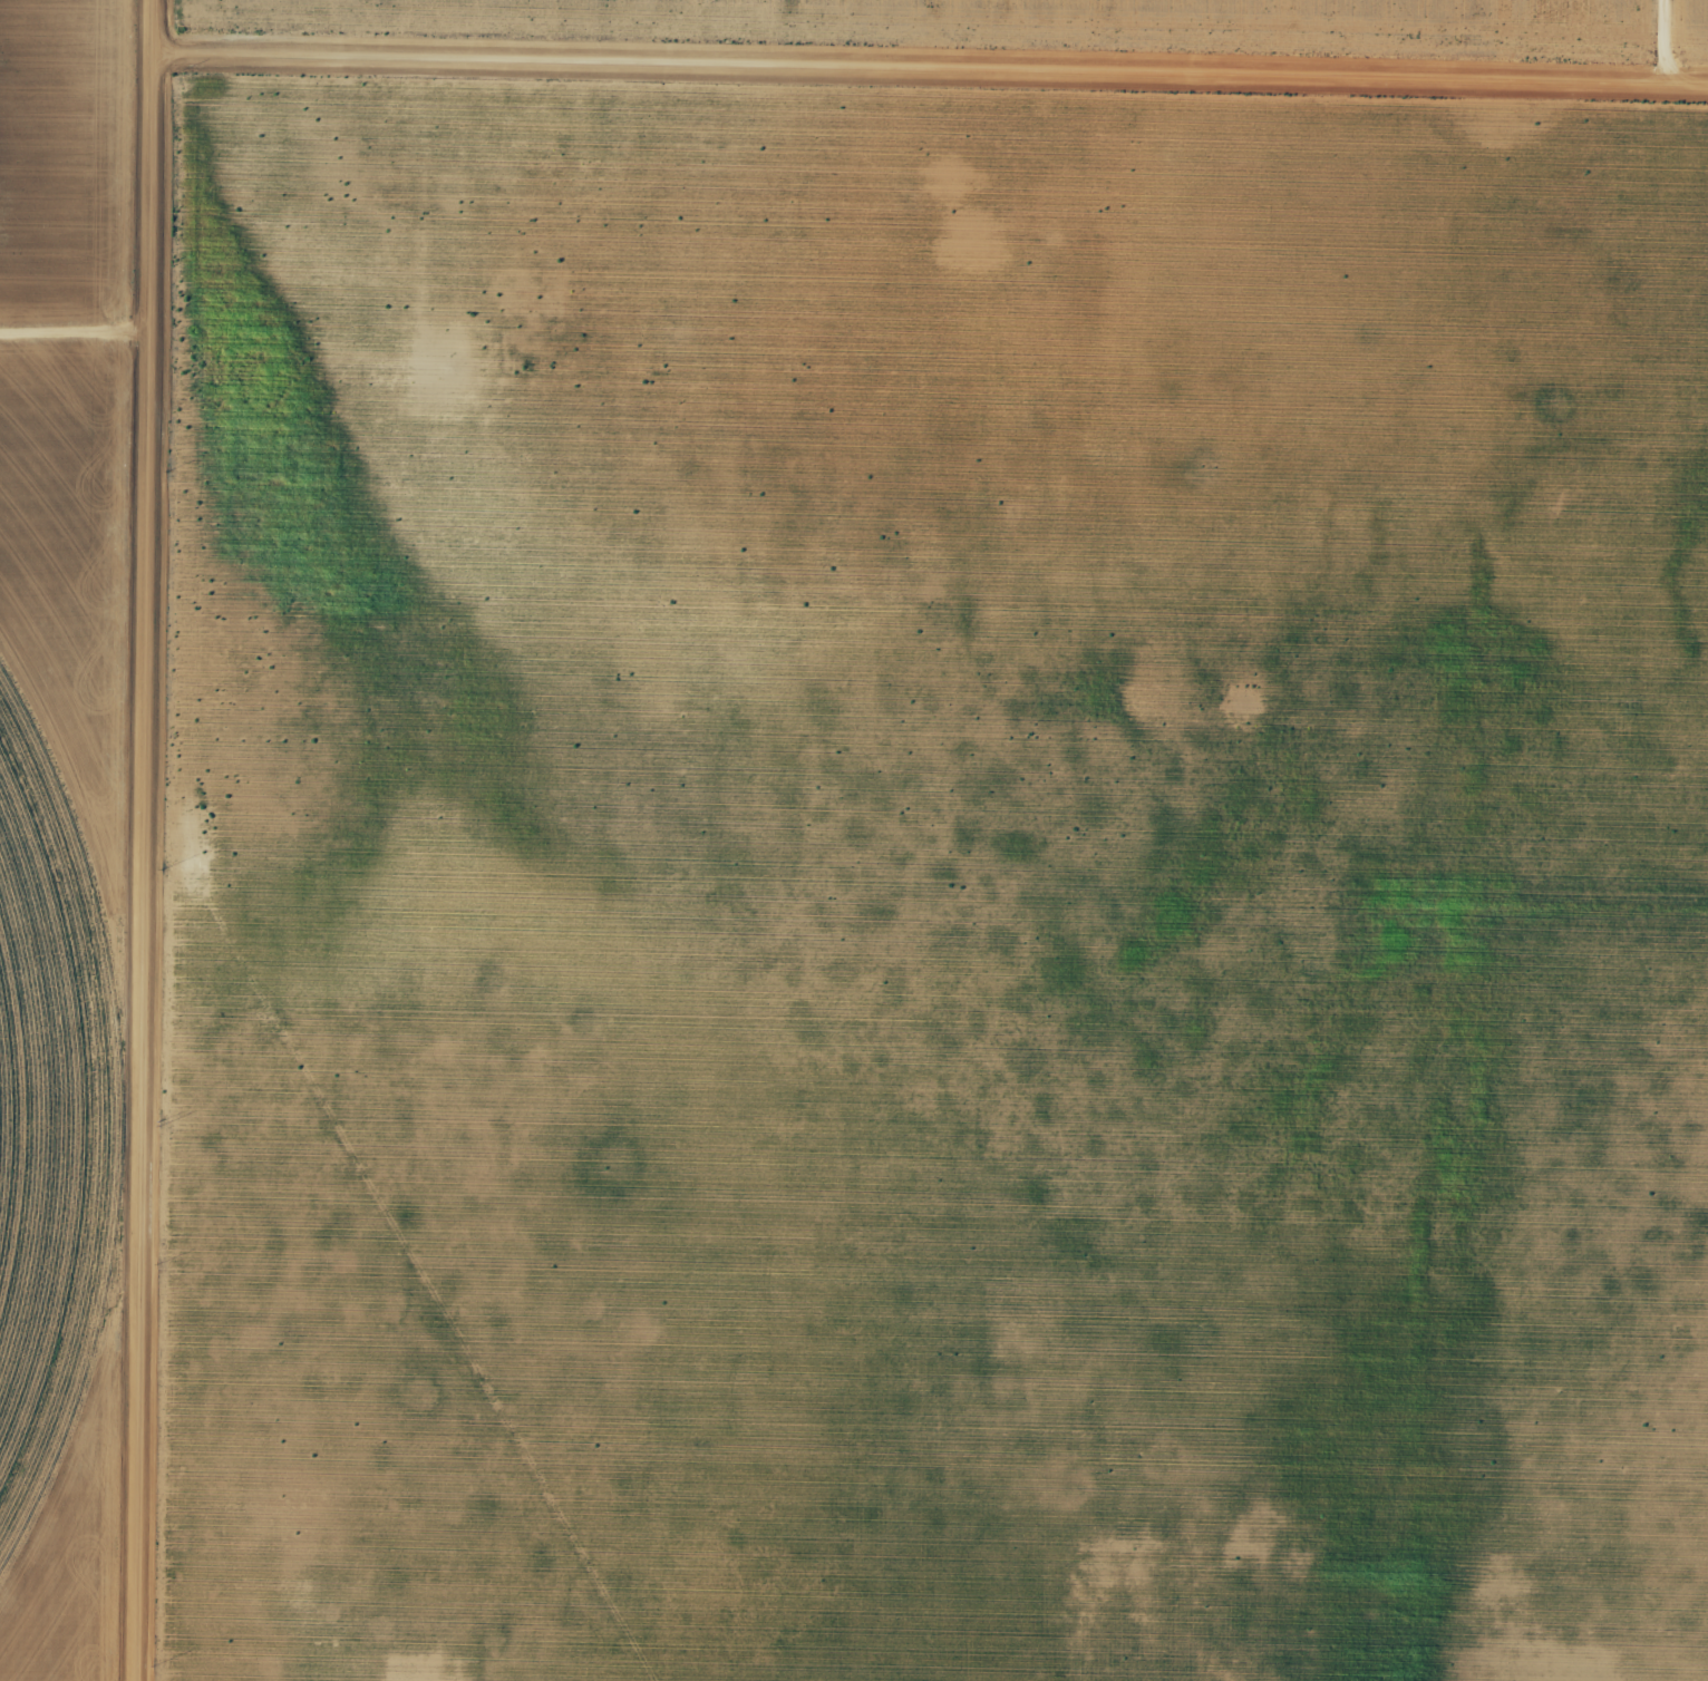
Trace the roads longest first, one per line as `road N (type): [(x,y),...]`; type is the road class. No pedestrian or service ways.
road 1 (residential): [(140,1680),(154,0)]
road 2 (residential): [(1707,107),(154,71)]

